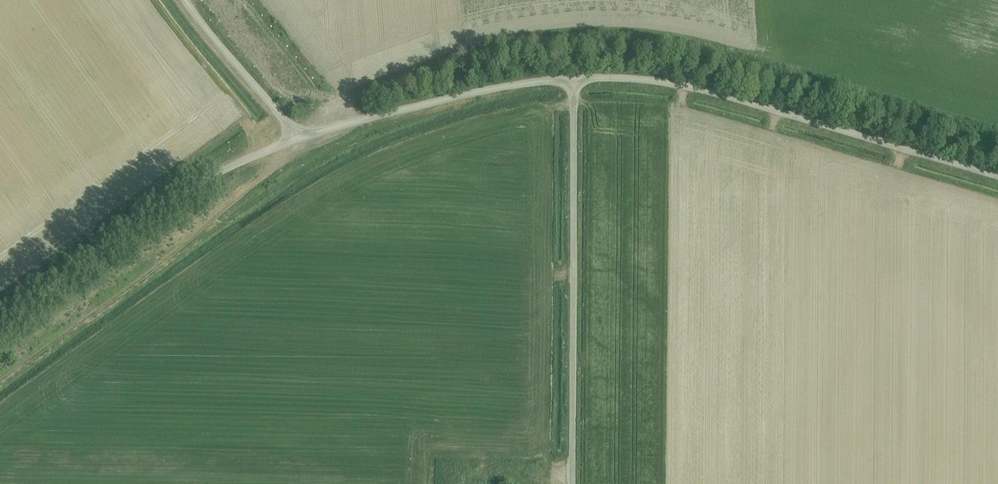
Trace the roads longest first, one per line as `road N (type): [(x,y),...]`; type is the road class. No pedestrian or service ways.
road 1 (unclassified): [(997,179),(663,84),(574,79)]
road 2 (unclassified): [(571,483),(574,79)]
road 3 (track): [(295,139),(260,180),(144,277),(0,382)]
road 4 (unclassified): [(0,325),(173,202),(295,139)]
road 5 (unclassified): [(574,79),(434,101),(295,139)]
road 6 (unclassified): [(295,139),(186,0)]

